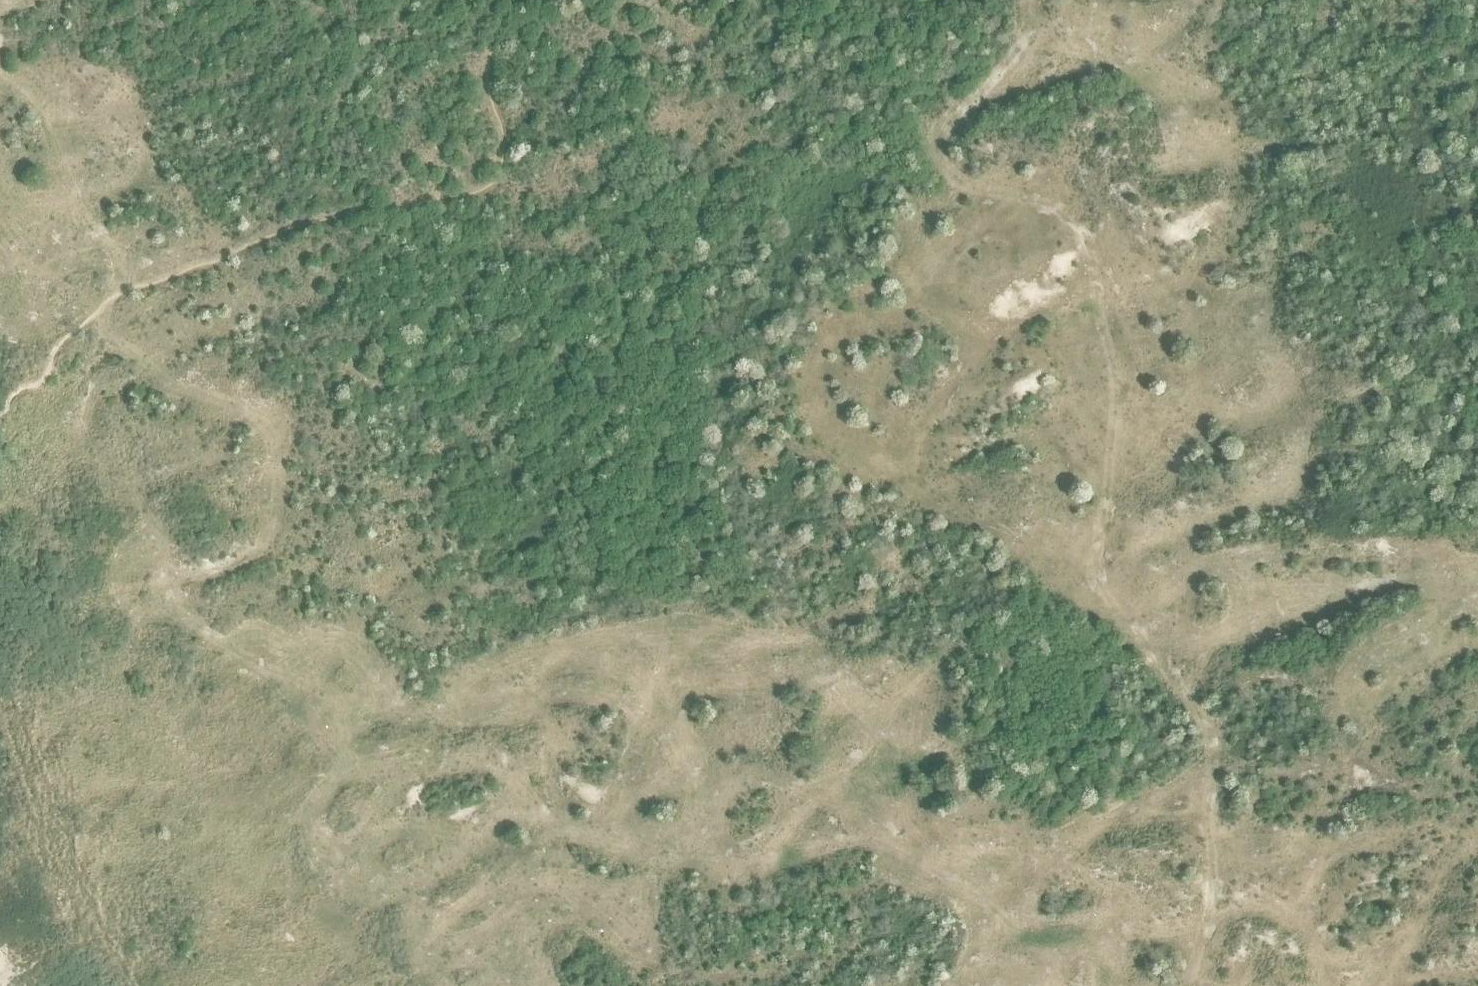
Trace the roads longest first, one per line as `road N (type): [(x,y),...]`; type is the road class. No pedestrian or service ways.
road 1 (track): [(1191,985),(1210,907),(1211,732),(1105,588),(1095,542),(1129,350),(1083,238),(1047,204),(969,185),(948,166),(943,147),(962,104),(1015,51),(1026,0)]

